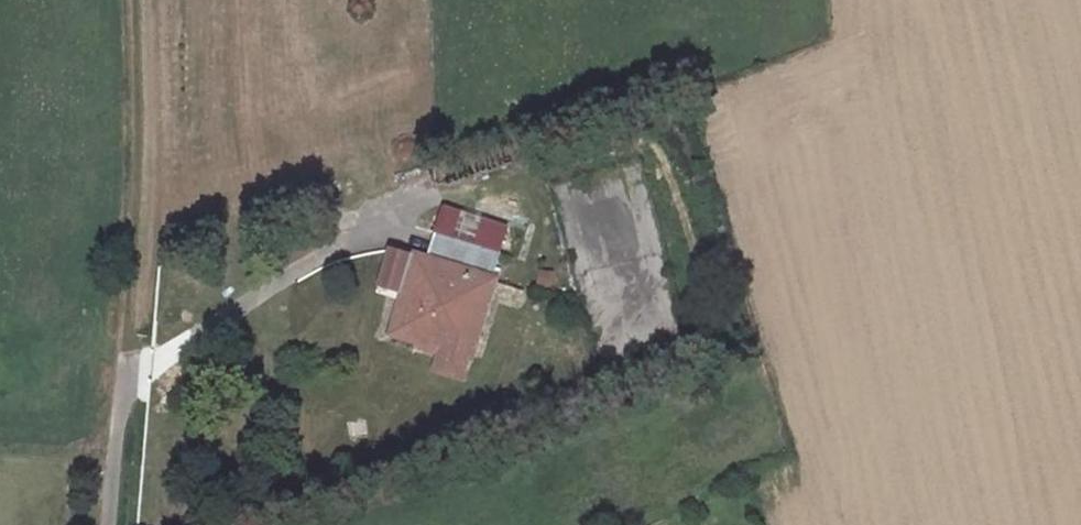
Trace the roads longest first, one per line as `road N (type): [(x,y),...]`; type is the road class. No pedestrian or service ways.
road 1 (track): [(125,349),(136,199),(129,0)]

